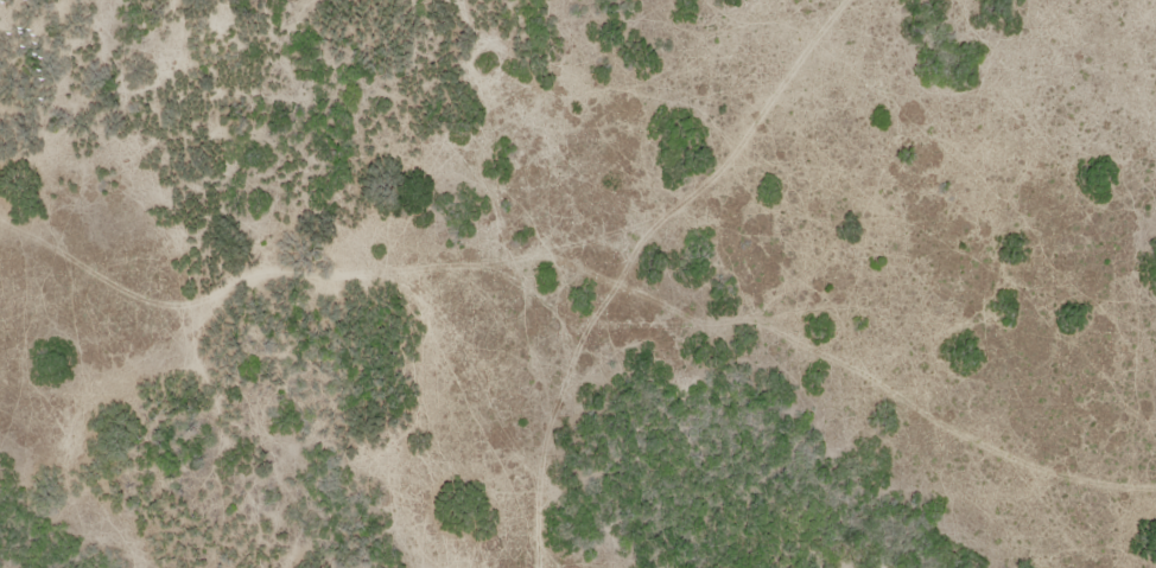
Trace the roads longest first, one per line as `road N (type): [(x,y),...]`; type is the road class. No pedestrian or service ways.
road 1 (residential): [(872,0),(862,25),(737,167),(663,219),(533,236),(498,264),(323,305),(198,293),(17,219),(0,201)]
road 2 (residential): [(556,567),(566,378),(498,264)]
road 3 (residential): [(566,378),(617,339),(663,219)]

